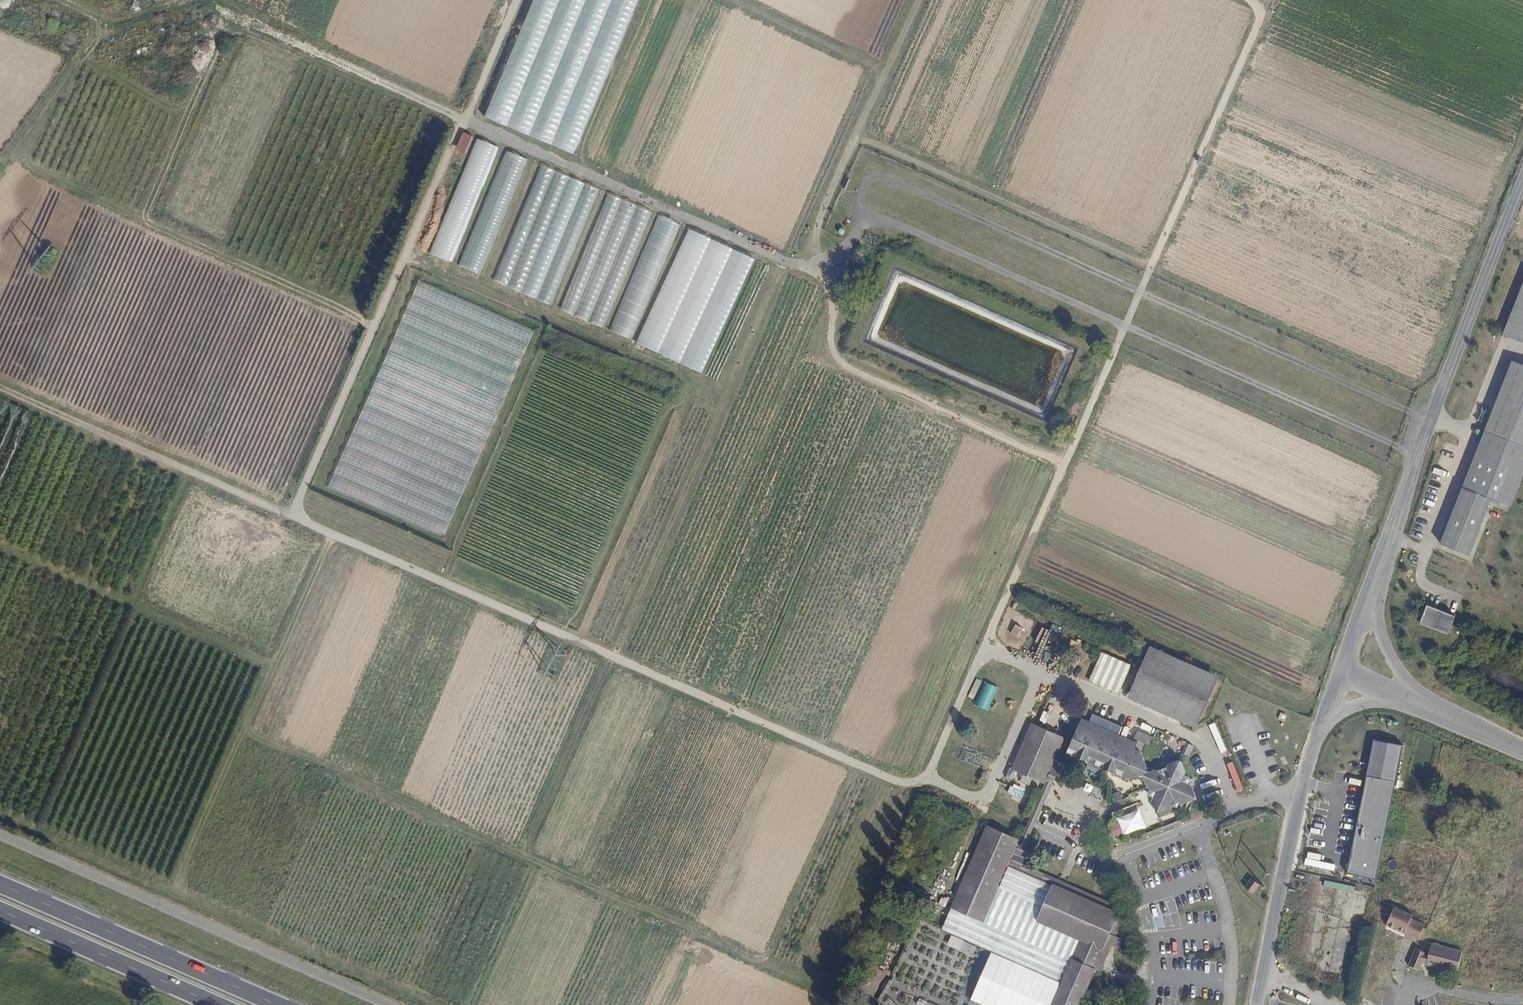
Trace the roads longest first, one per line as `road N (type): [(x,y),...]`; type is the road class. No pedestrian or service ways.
road 1 (track): [(202,0),(833,279),(839,360),(1061,466),(1269,0)]
road 2 (track): [(1061,466),(986,646),(915,784),(0,385)]
road 3 (track): [(1436,420),(874,176),(857,201),(858,228),(821,274)]
road 4 (track): [(830,993),(242,737),(274,663)]
road 5 (track): [(859,209),(1421,459)]
road 6 (track): [(293,518),(519,0)]
road 7 (track): [(440,1004),(0,813)]
road 8 (track): [(0,542),(274,663),(329,533)]
road 9 (track): [(788,262),(612,655)]
road 10 (unclassified): [(0,835),(394,1004)]
road 11 (tertiary): [(1373,587),(1522,186)]
road 12 (track): [(378,322),(12,158)]
road 13 (track): [(860,133),(1155,262)]
road 14 (trunk): [(278,1004),(0,884)]
road 15 (track): [(801,267),(921,0)]
road 16 (tertiary): [(1258,1004),(1319,730)]
road 17 (track): [(0,174),(99,41),(171,0)]
road 18 (track): [(925,778),(984,801),(1056,641)]
road 19 (trunk): [(0,911),(215,1004)]
road 20 (tertiary): [(1427,706),(1389,656),(1373,587)]

